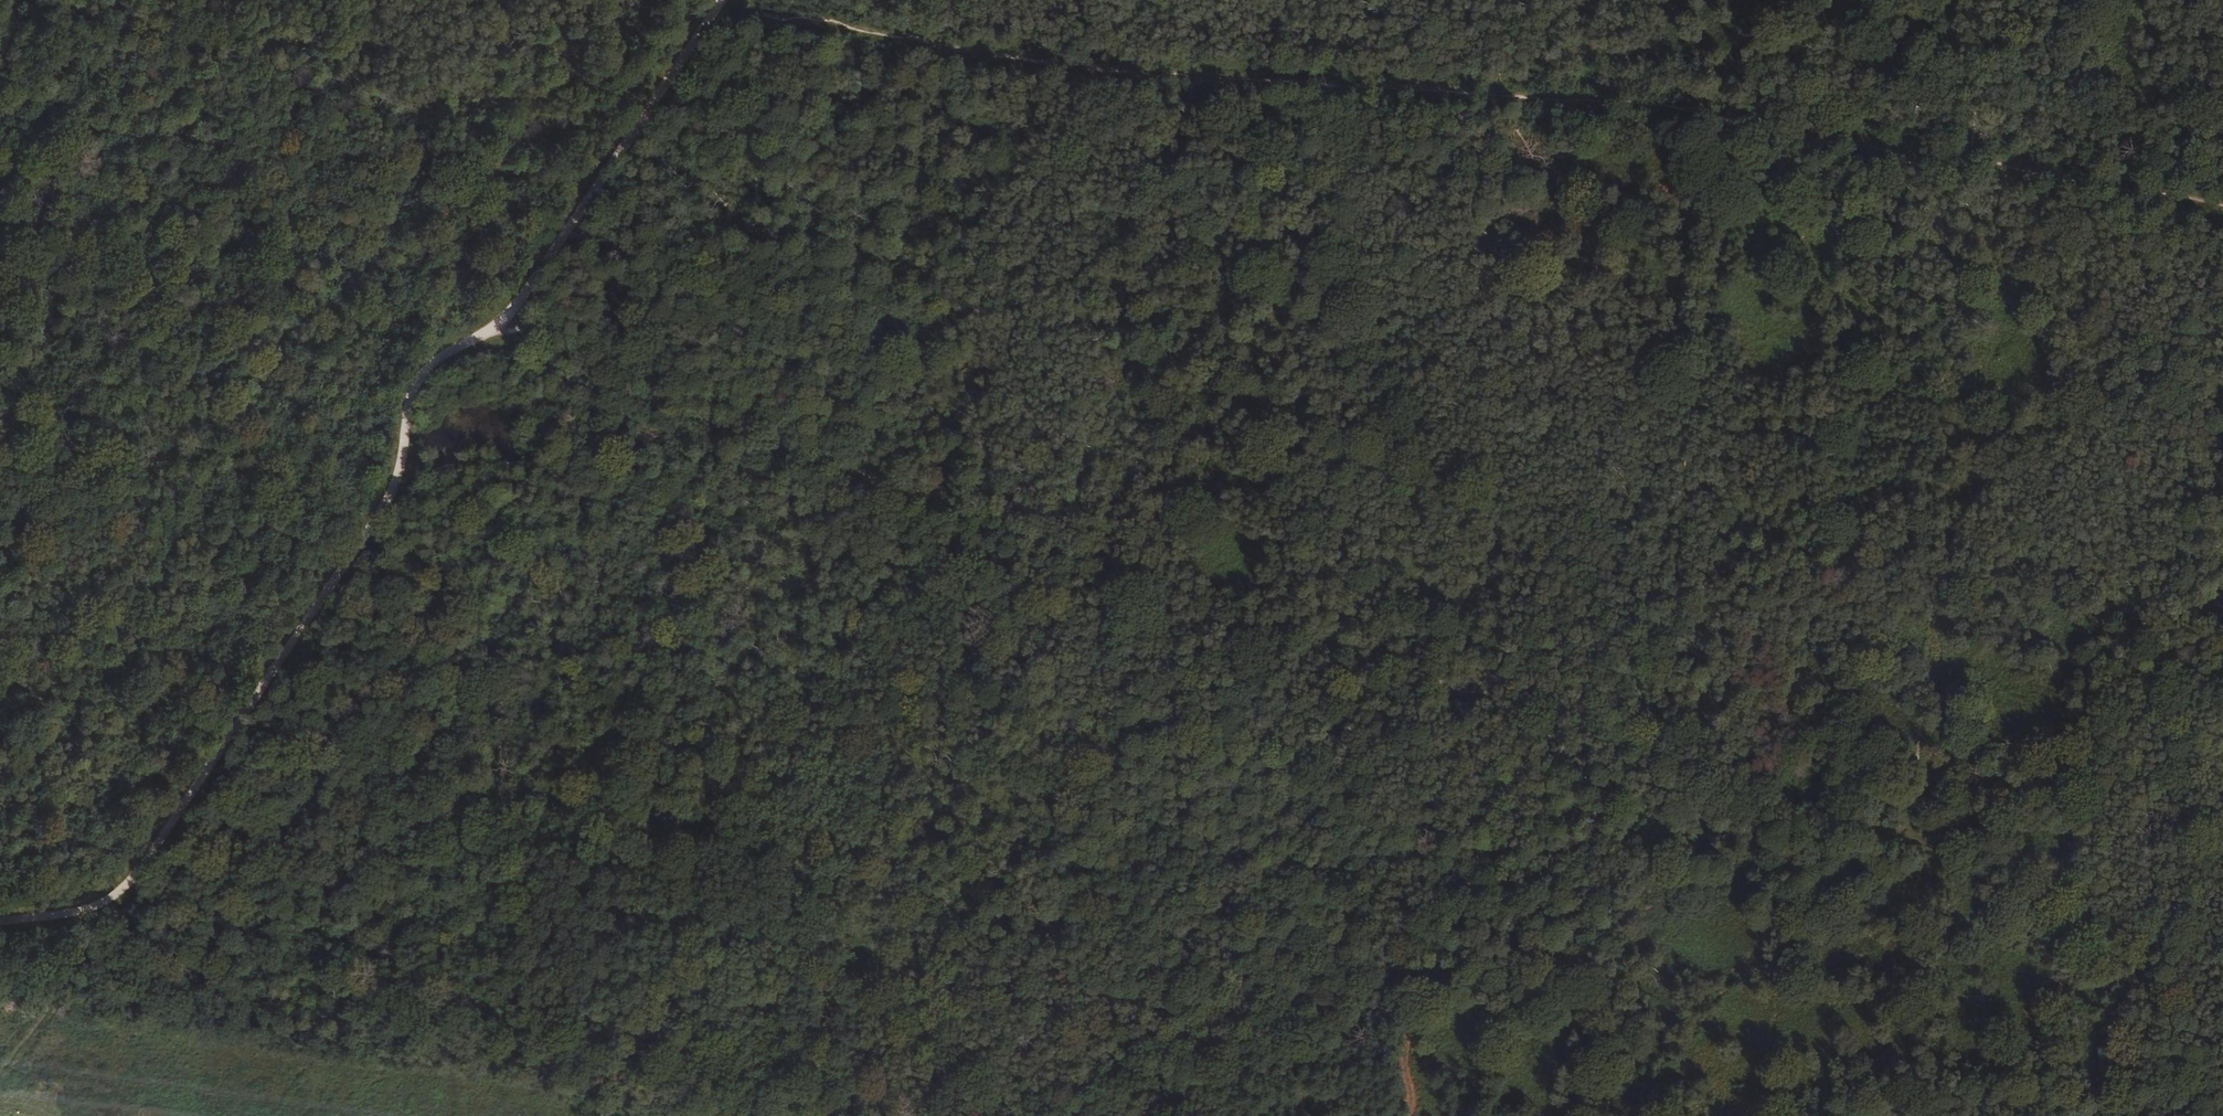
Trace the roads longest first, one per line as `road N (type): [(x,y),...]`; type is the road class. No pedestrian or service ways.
road 1 (track): [(729,5),(1093,72),(1645,108),(1718,121)]
road 2 (track): [(523,318),(418,390),(405,477),(370,562),(326,593),(227,763),(128,883),(87,909),(0,922)]
road 3 (track): [(1140,576),(663,1115)]
road 4 (track): [(732,0),(523,318)]

